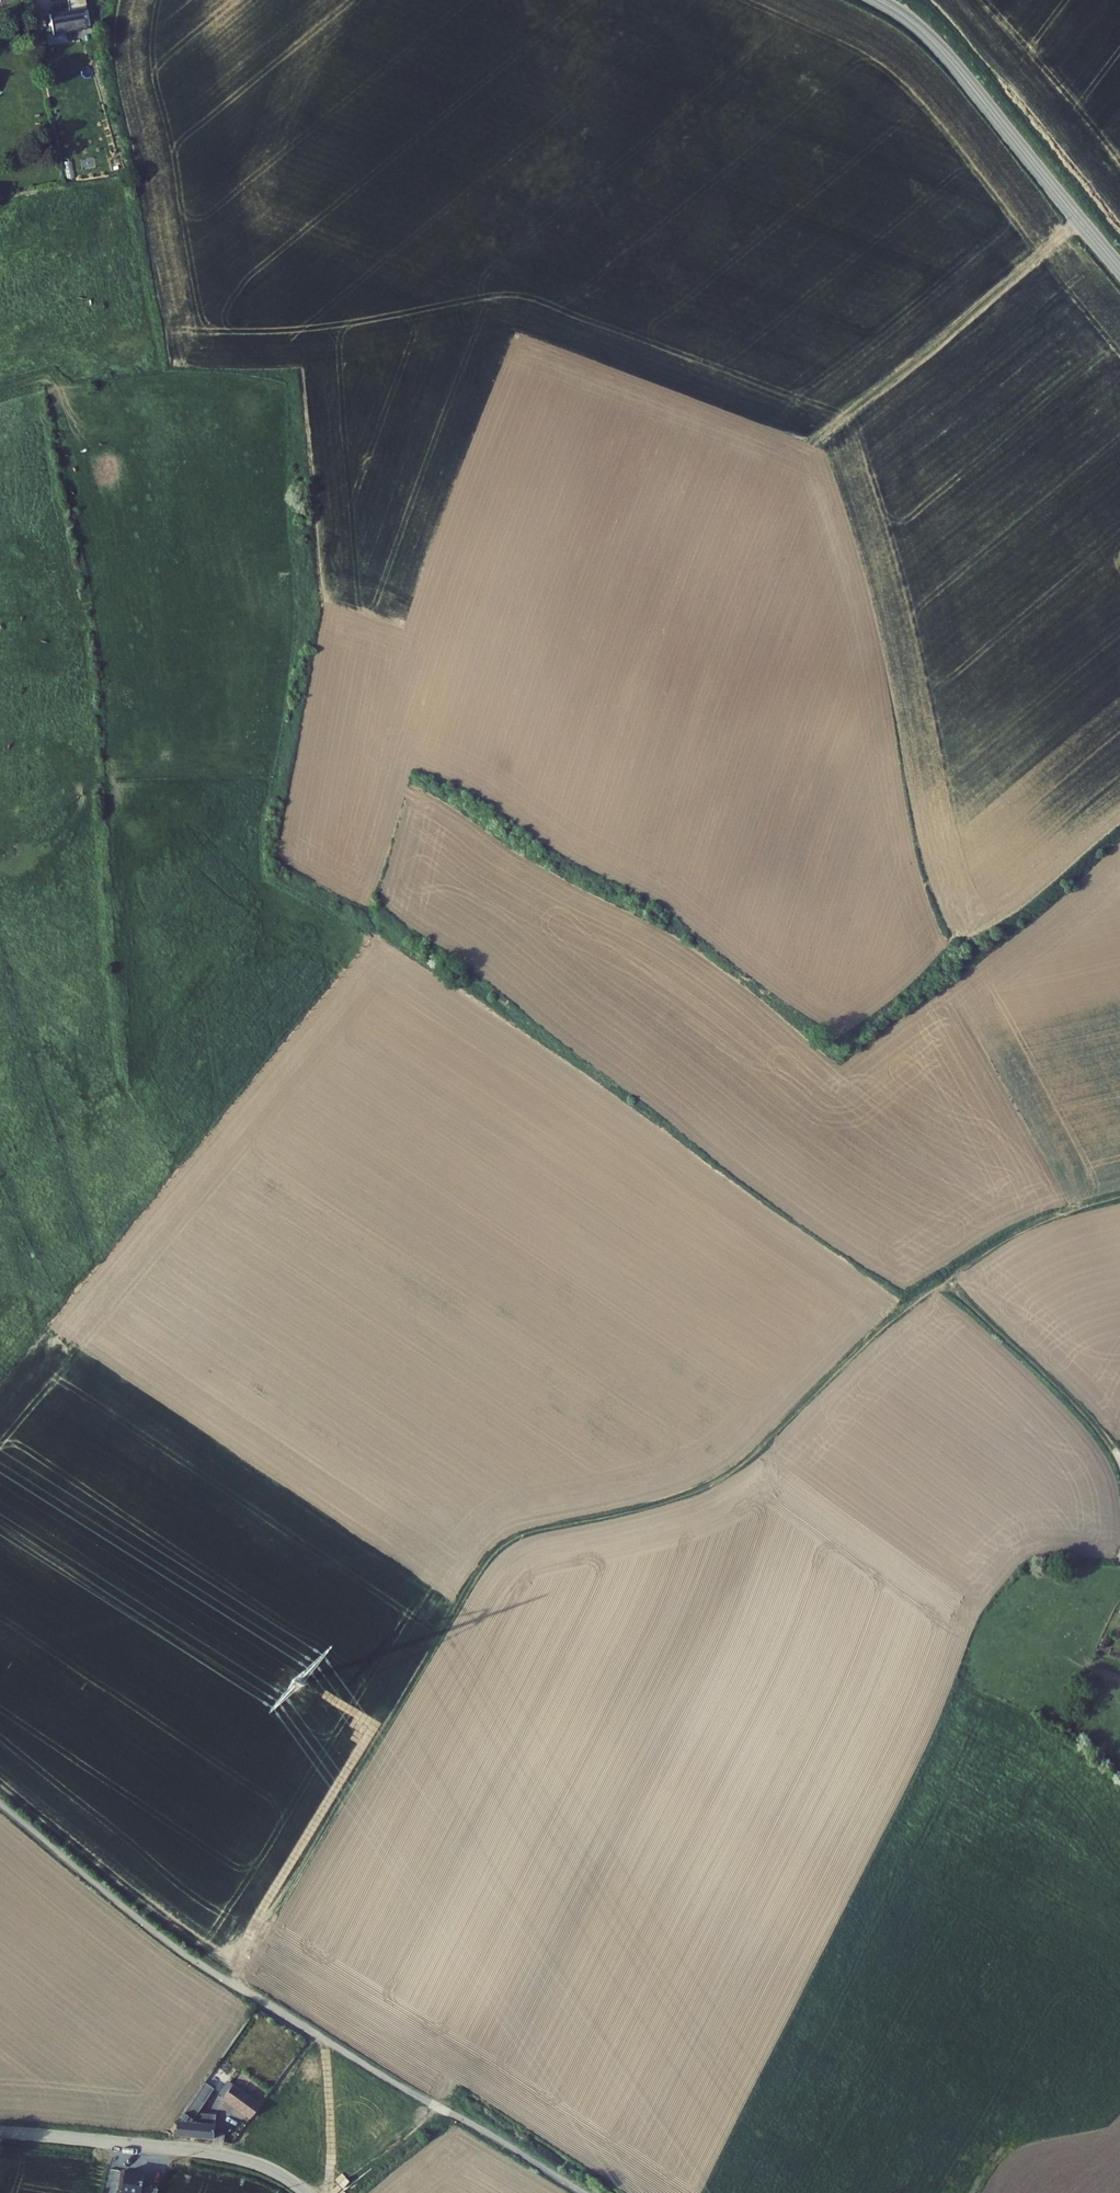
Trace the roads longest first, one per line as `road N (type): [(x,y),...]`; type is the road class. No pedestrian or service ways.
road 1 (track): [(249,1994),(388,1719),(514,1529),(731,1485),(881,1324),(943,1284)]
road 2 (secondary): [(1119,269),(946,55),(878,0)]
road 3 (unclassified): [(305,2192),(278,2173),(233,2156),(0,2131)]
road 4 (track): [(1114,1450),(943,1284)]
road 5 (track): [(943,1284),(1026,1226),(1119,1206)]

